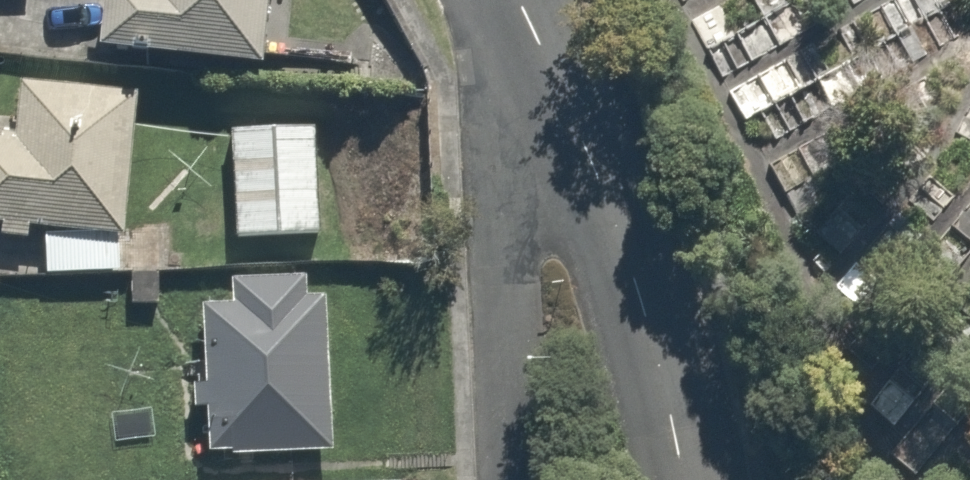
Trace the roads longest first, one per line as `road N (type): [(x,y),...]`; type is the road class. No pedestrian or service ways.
road 1 (residential): [(518,0),(593,161),(641,301),(684,479)]
road 2 (residential): [(507,479),(501,149),(509,0)]

